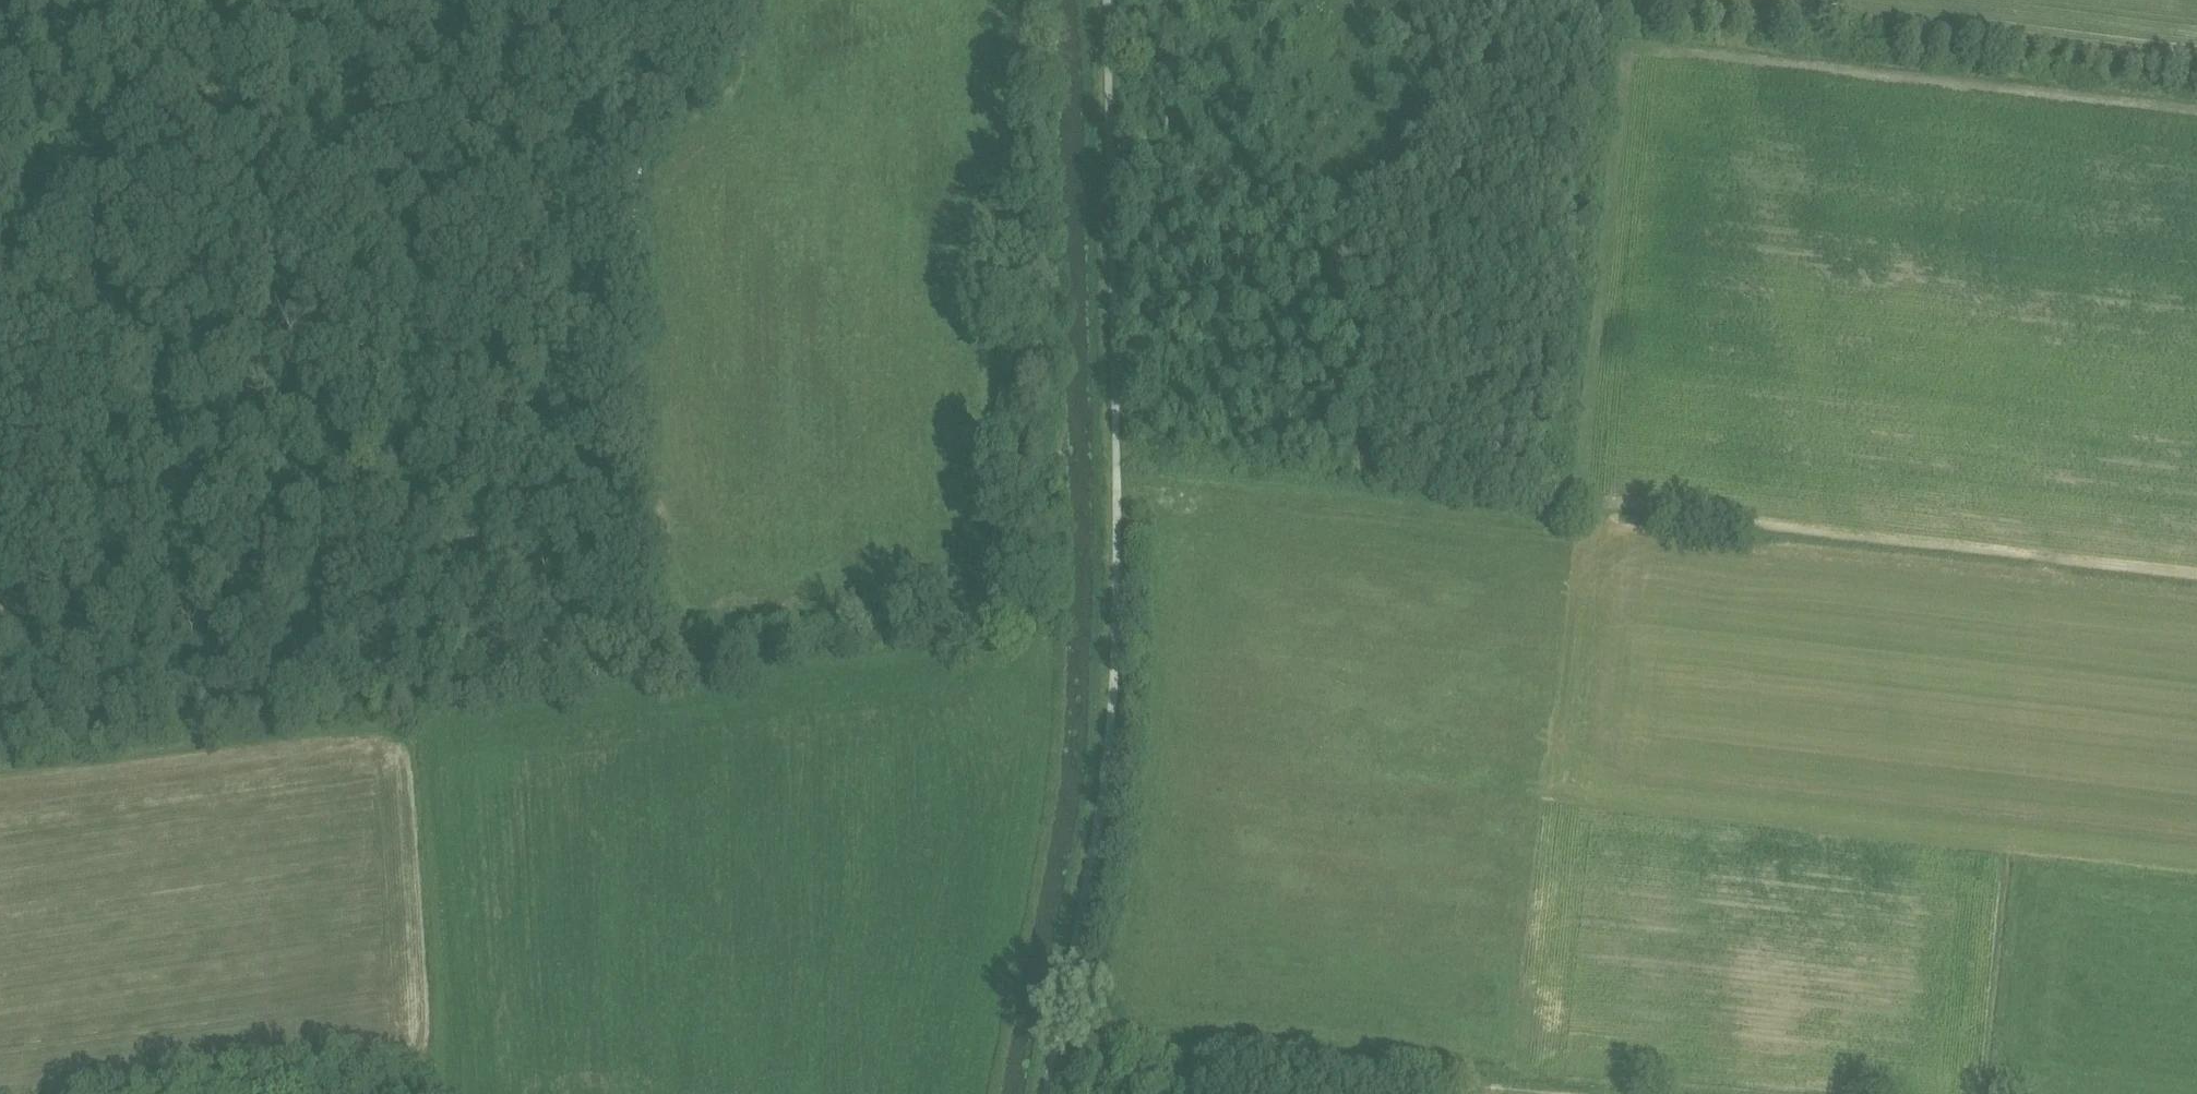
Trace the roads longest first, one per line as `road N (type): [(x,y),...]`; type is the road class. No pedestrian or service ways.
road 1 (track): [(2196,865),(2041,849)]

